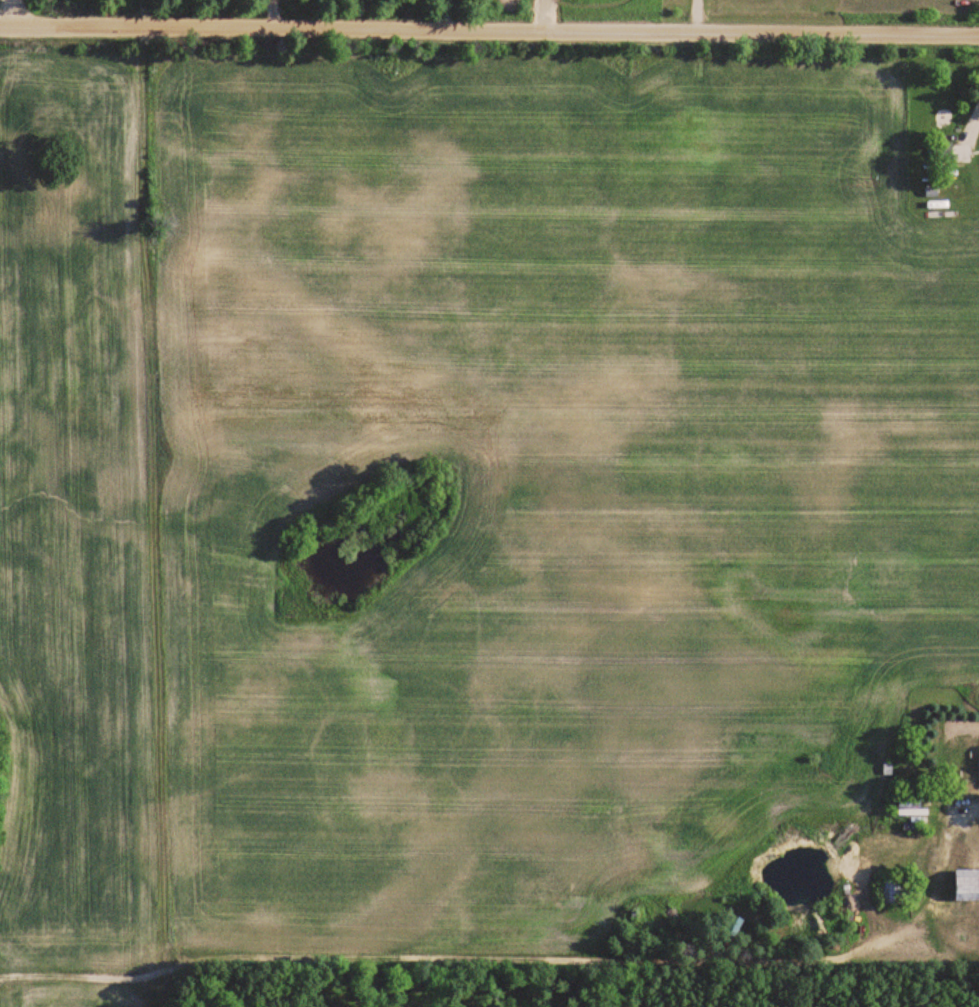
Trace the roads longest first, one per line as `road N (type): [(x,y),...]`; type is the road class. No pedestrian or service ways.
road 1 (residential): [(978,35),(0,29)]

